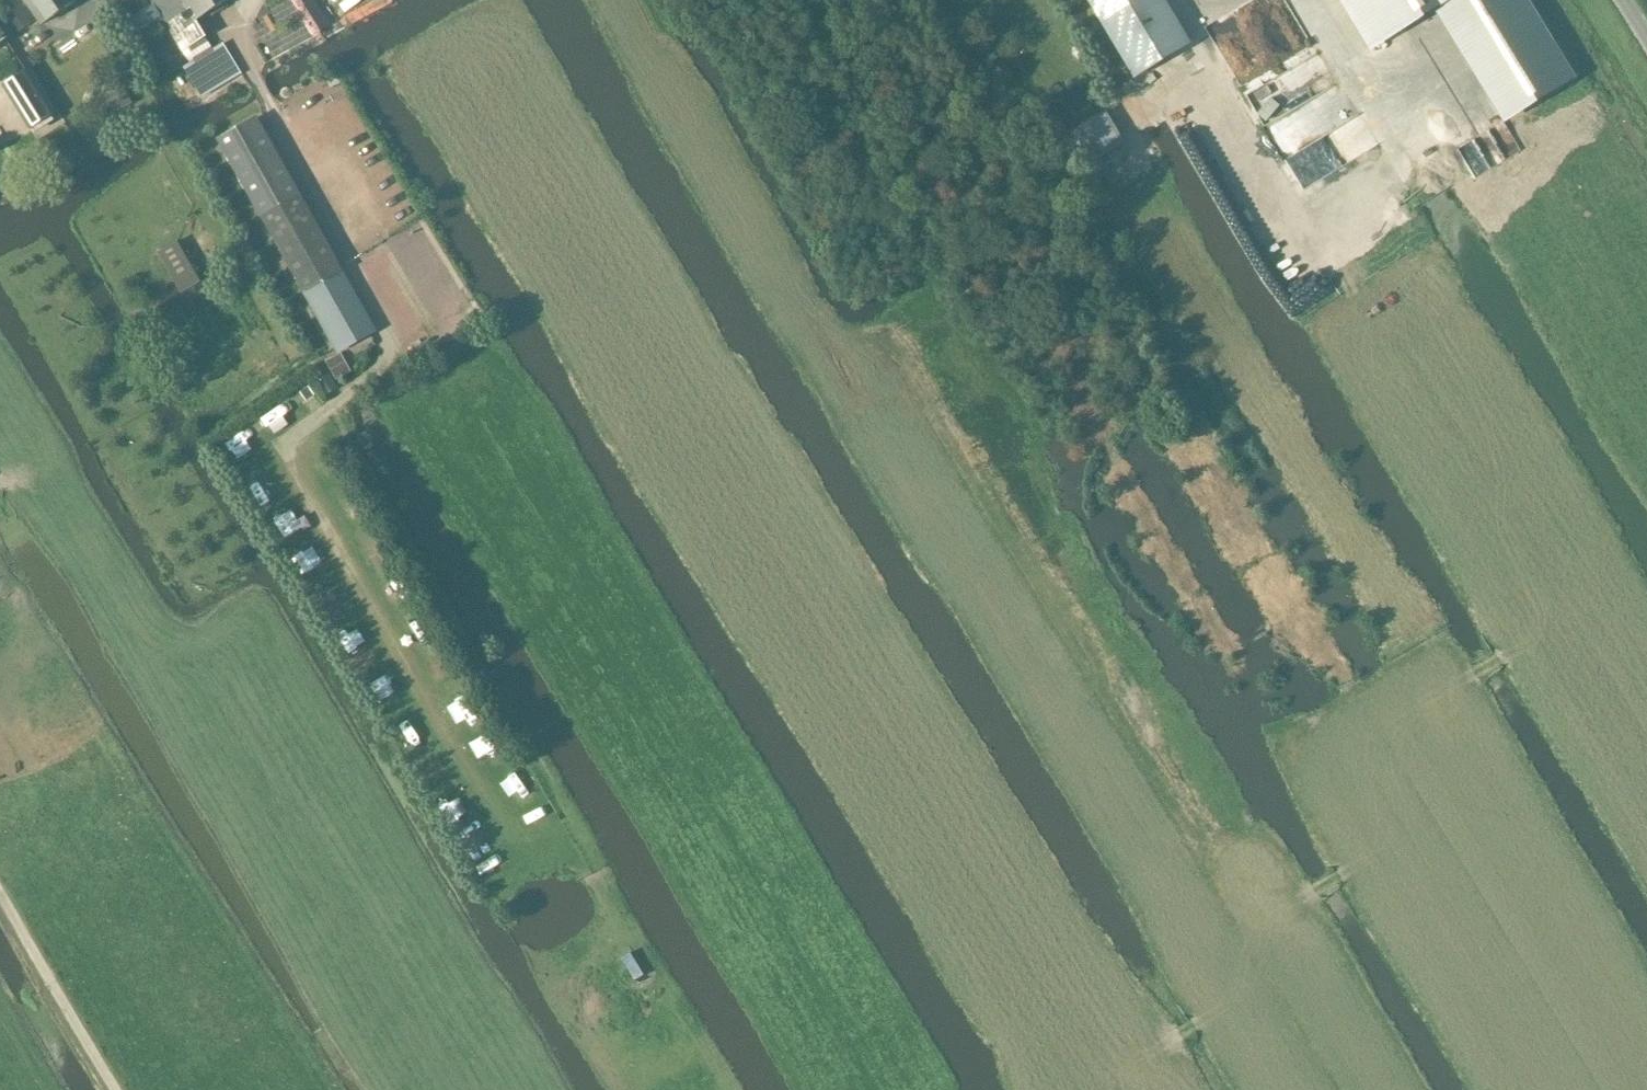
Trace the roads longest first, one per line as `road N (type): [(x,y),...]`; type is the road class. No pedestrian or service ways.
road 1 (track): [(0,895),(117,1089)]

